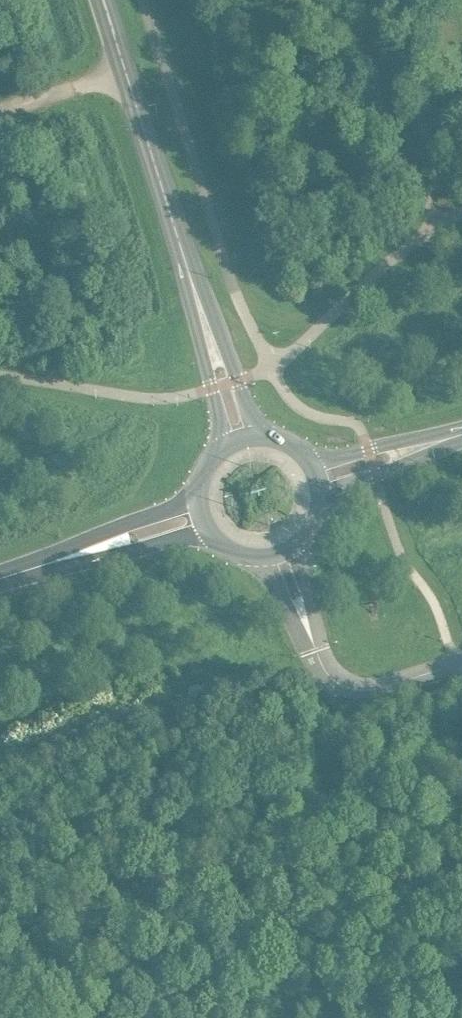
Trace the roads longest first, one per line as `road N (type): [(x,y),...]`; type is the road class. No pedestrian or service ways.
road 1 (secondary): [(207,329),(102,0)]
road 2 (unclassified): [(313,646),(336,684),(360,690),(461,661)]
road 3 (secondary): [(200,501),(128,524),(77,556)]
road 4 (secondary): [(77,556),(210,529)]
road 5 (track): [(124,69),(0,109)]
road 6 (secondary): [(321,495),(438,443)]
road 7 (secondary): [(438,443),(367,449),(313,465)]

